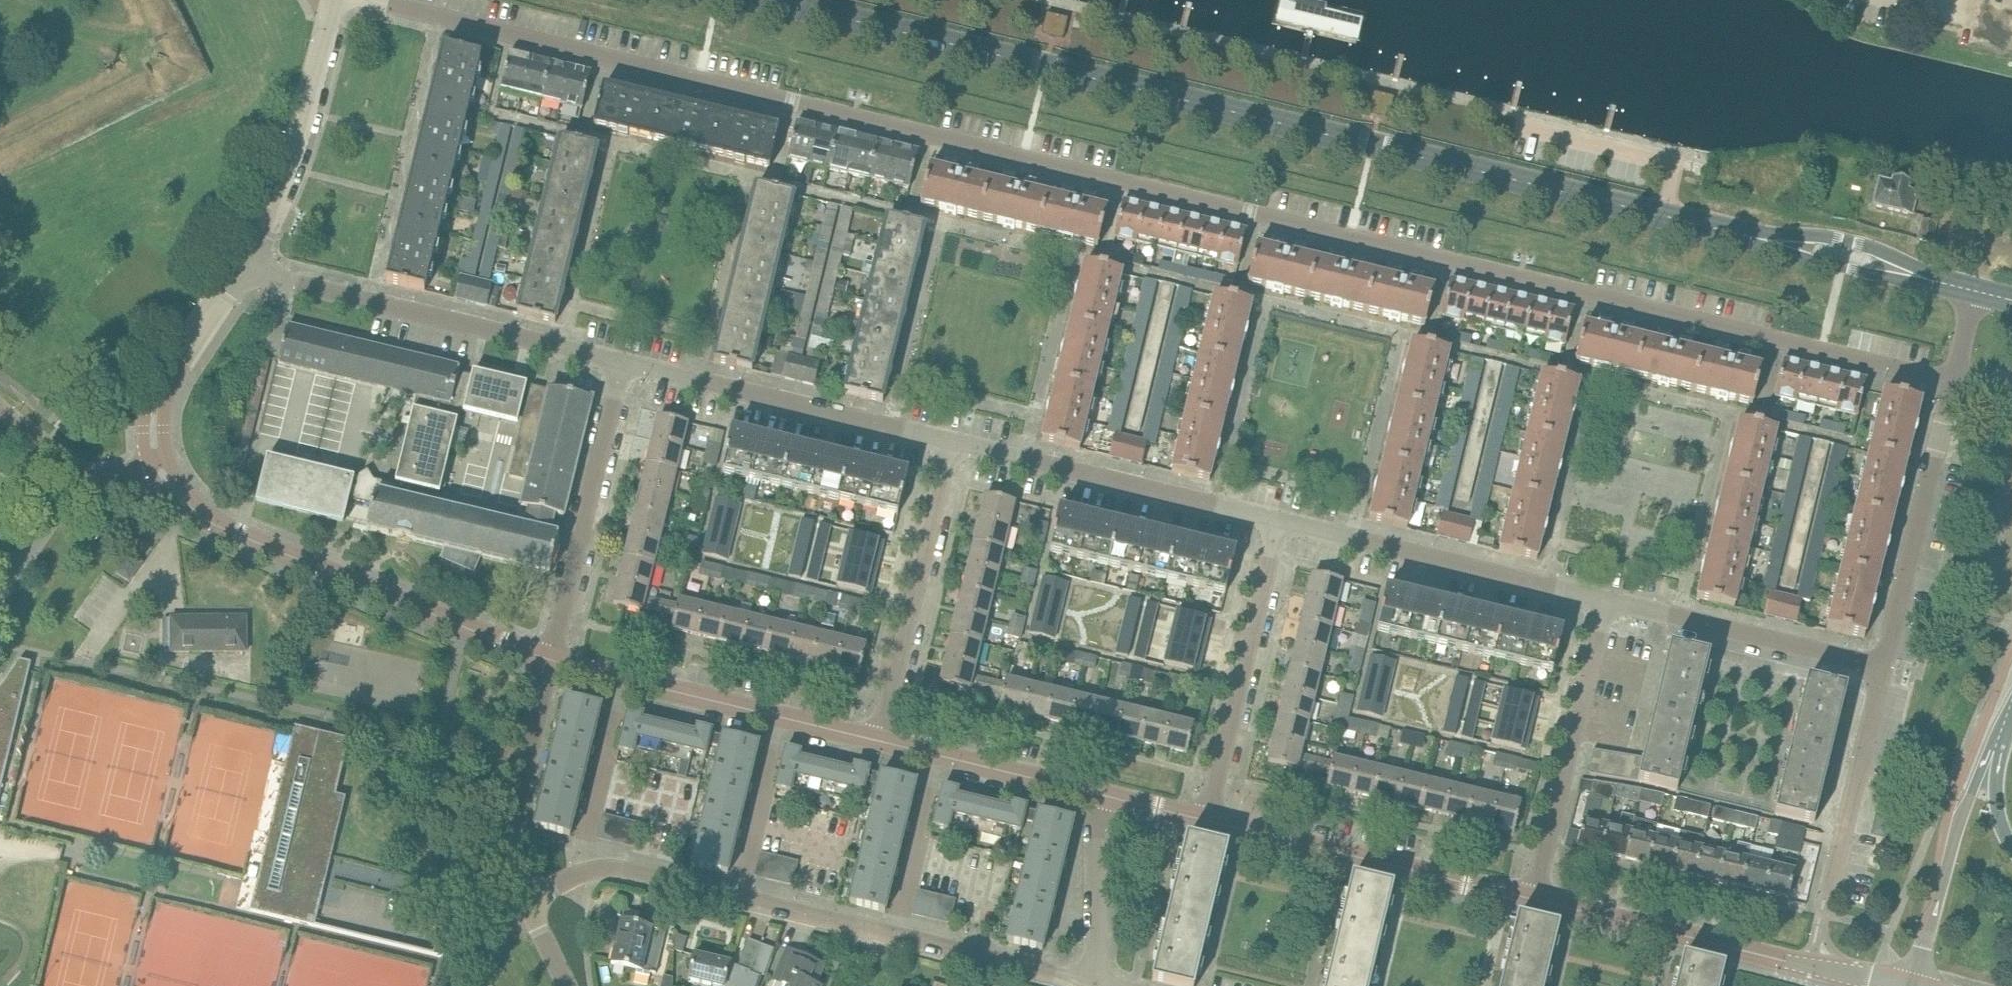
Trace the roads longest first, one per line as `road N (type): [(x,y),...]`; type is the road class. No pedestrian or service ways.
road 1 (residential): [(374,0),(1952,381)]
road 2 (secondary): [(1736,232),(777,0)]
road 3 (residential): [(550,658),(239,535),(196,512),(168,483),(157,458),(157,404),(239,270)]
road 4 (residential): [(623,362),(239,270)]
road 5 (residential): [(1608,601),(1279,521)]
road 6 (residential): [(952,442),(623,362)]
road 7 (residential): [(1279,521),(952,442)]
road 8 (residential): [(1534,898),(1207,819)]
road 9 (residential): [(1207,819),(1279,521)]
road 10 (residential): [(1534,898),(1608,601)]
road 11 (residential): [(880,739),(952,442)]
road 12 (residential): [(550,658),(623,362)]
road 13 (residential): [(1952,381),(1884,667)]
road 14 (residential): [(239,270),(285,185),(318,92),(338,0)]
road 15 (residential): [(1812,966),(1534,898)]
road 16 (residential): [(1884,667),(1608,601)]
road 17 (residential): [(2011,720),(1961,816),(1914,985)]
road 18 (residential): [(524,900),(511,871),(509,827),(550,658)]
road 19 (residential): [(1884,667),(1825,899)]
road 20 (secondary): [(1945,283),(1848,240),(1736,232)]
road 21 (secondary): [(1736,232),(1842,267),(1945,283)]
road 22 (residential): [(1097,984),(895,933)]
road 23 (residential): [(577,873),(622,677)]
road 24 (residential): [(1097,984),(1097,792)]
road 25 (residential): [(937,753),(895,933)]
road 26 (residential): [(780,715),(737,894)]
road 27 (residential): [(1097,792),(937,753)]
road 28 (residential): [(737,894),(630,868),(577,873)]
road 29 (residential): [(895,933),(737,894)]
road 30 (residential): [(780,715),(622,677)]
road 31 (secondary): [(2011,720),(1996,788),(2011,846)]

